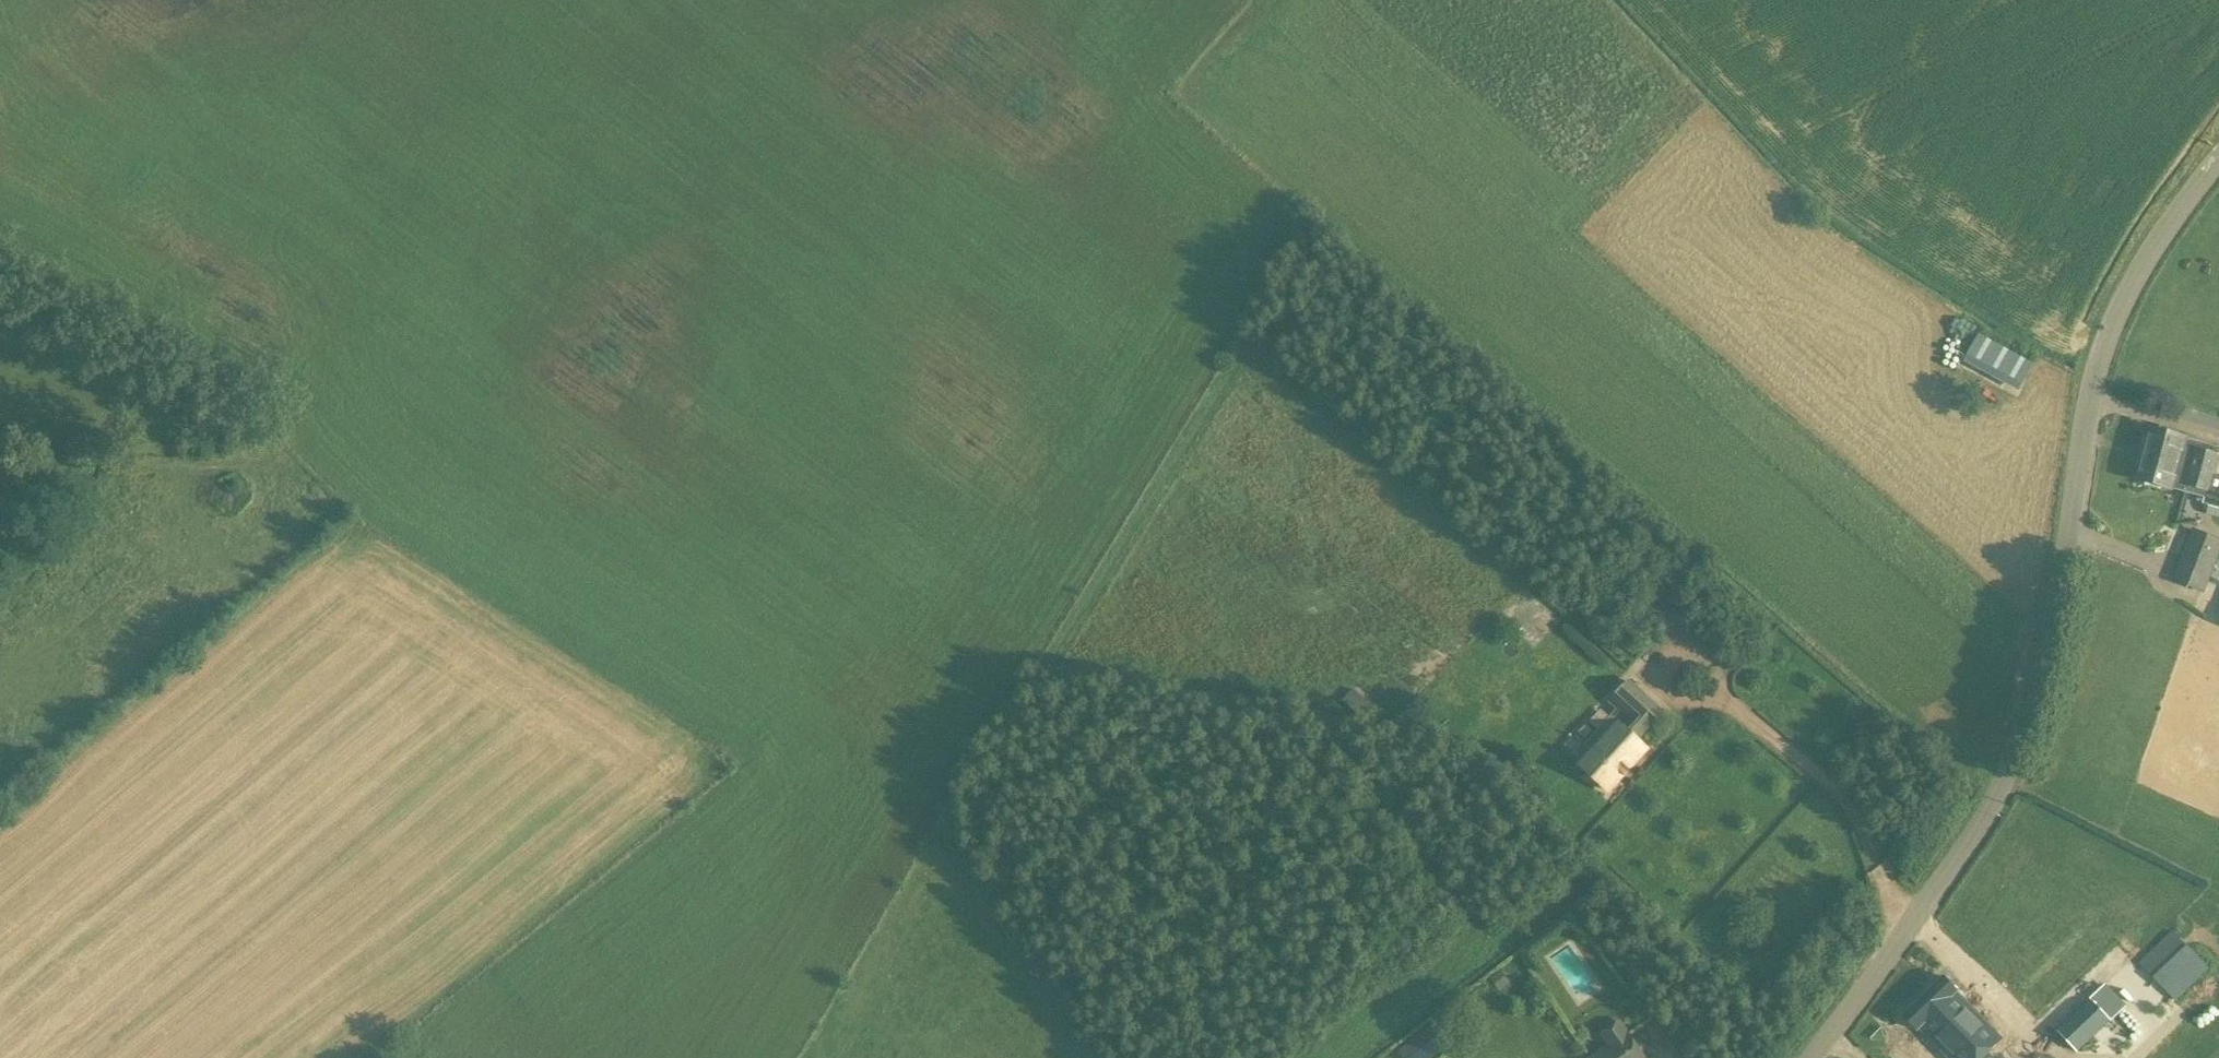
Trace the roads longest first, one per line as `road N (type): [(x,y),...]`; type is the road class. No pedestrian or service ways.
road 1 (unclassified): [(1809,1057),(1872,996),(2004,814),(2045,731),(2130,312),(2218,173)]

